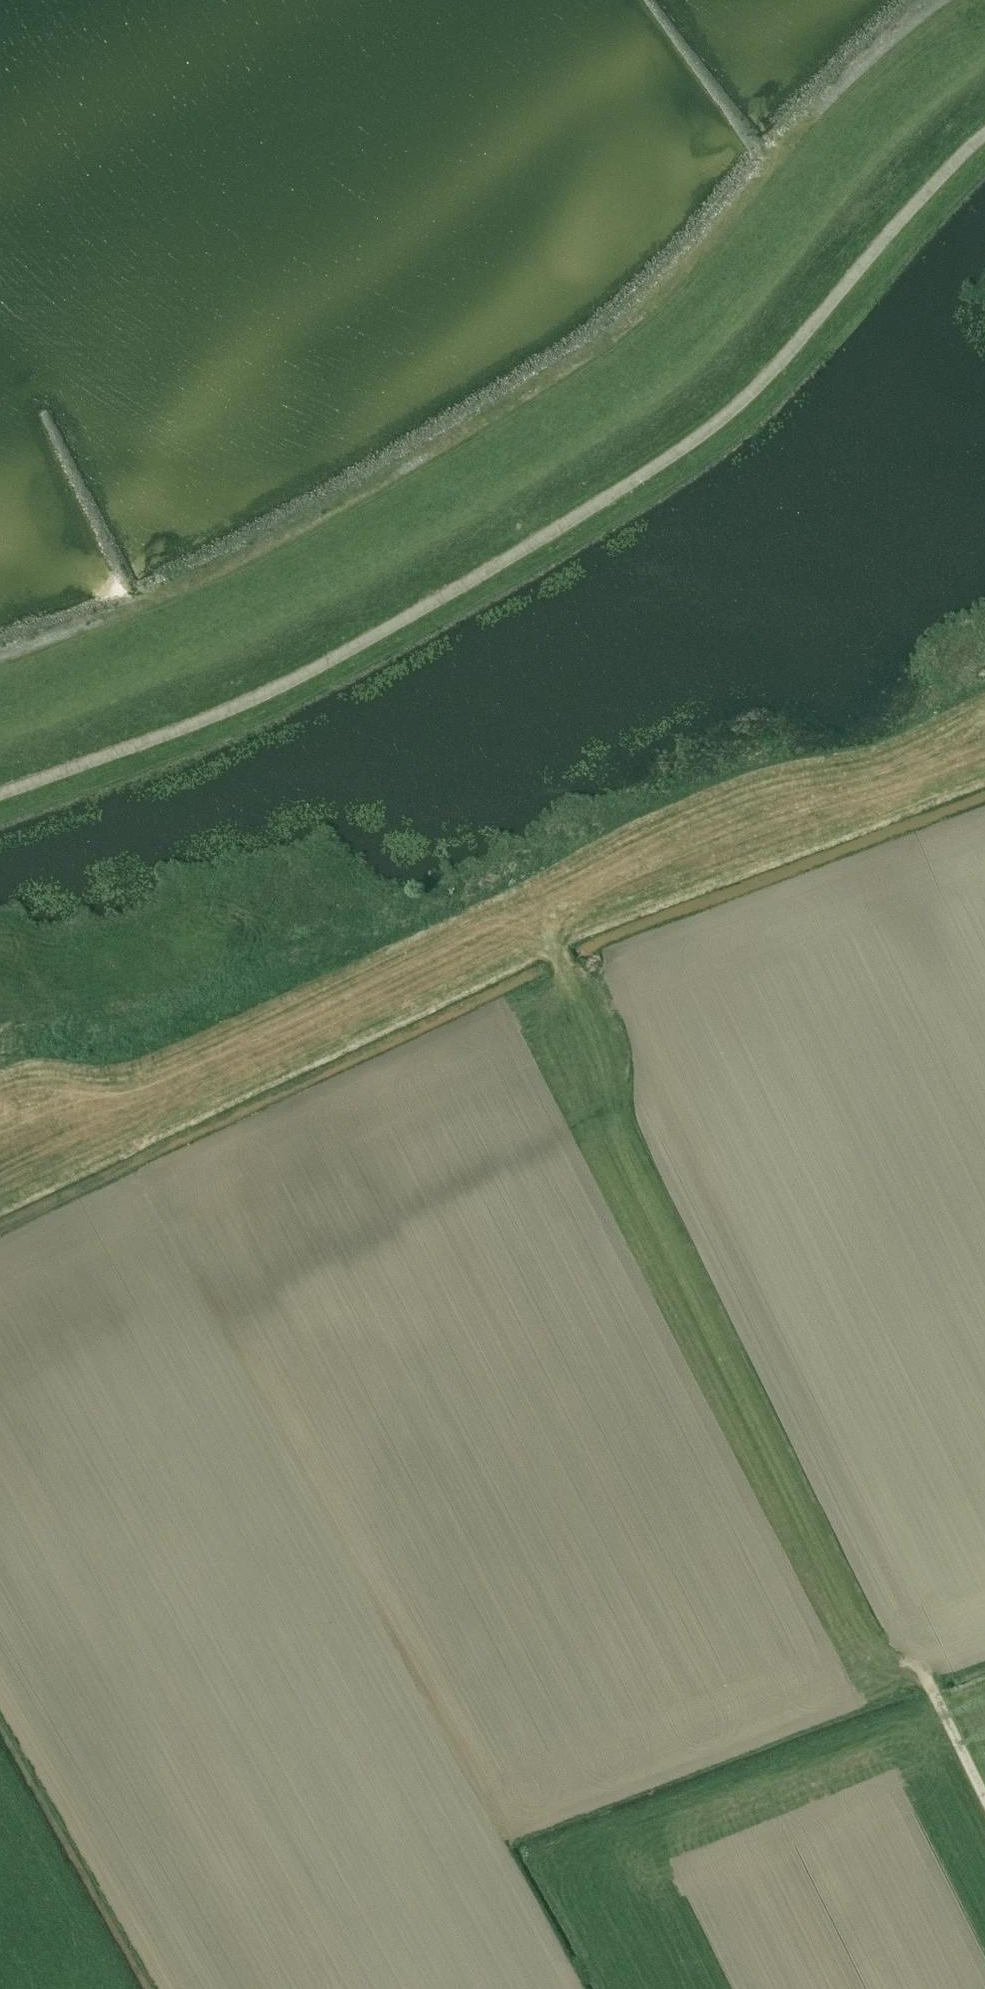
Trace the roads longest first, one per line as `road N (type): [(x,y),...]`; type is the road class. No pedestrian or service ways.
road 1 (track): [(984,1798),(928,1681)]

